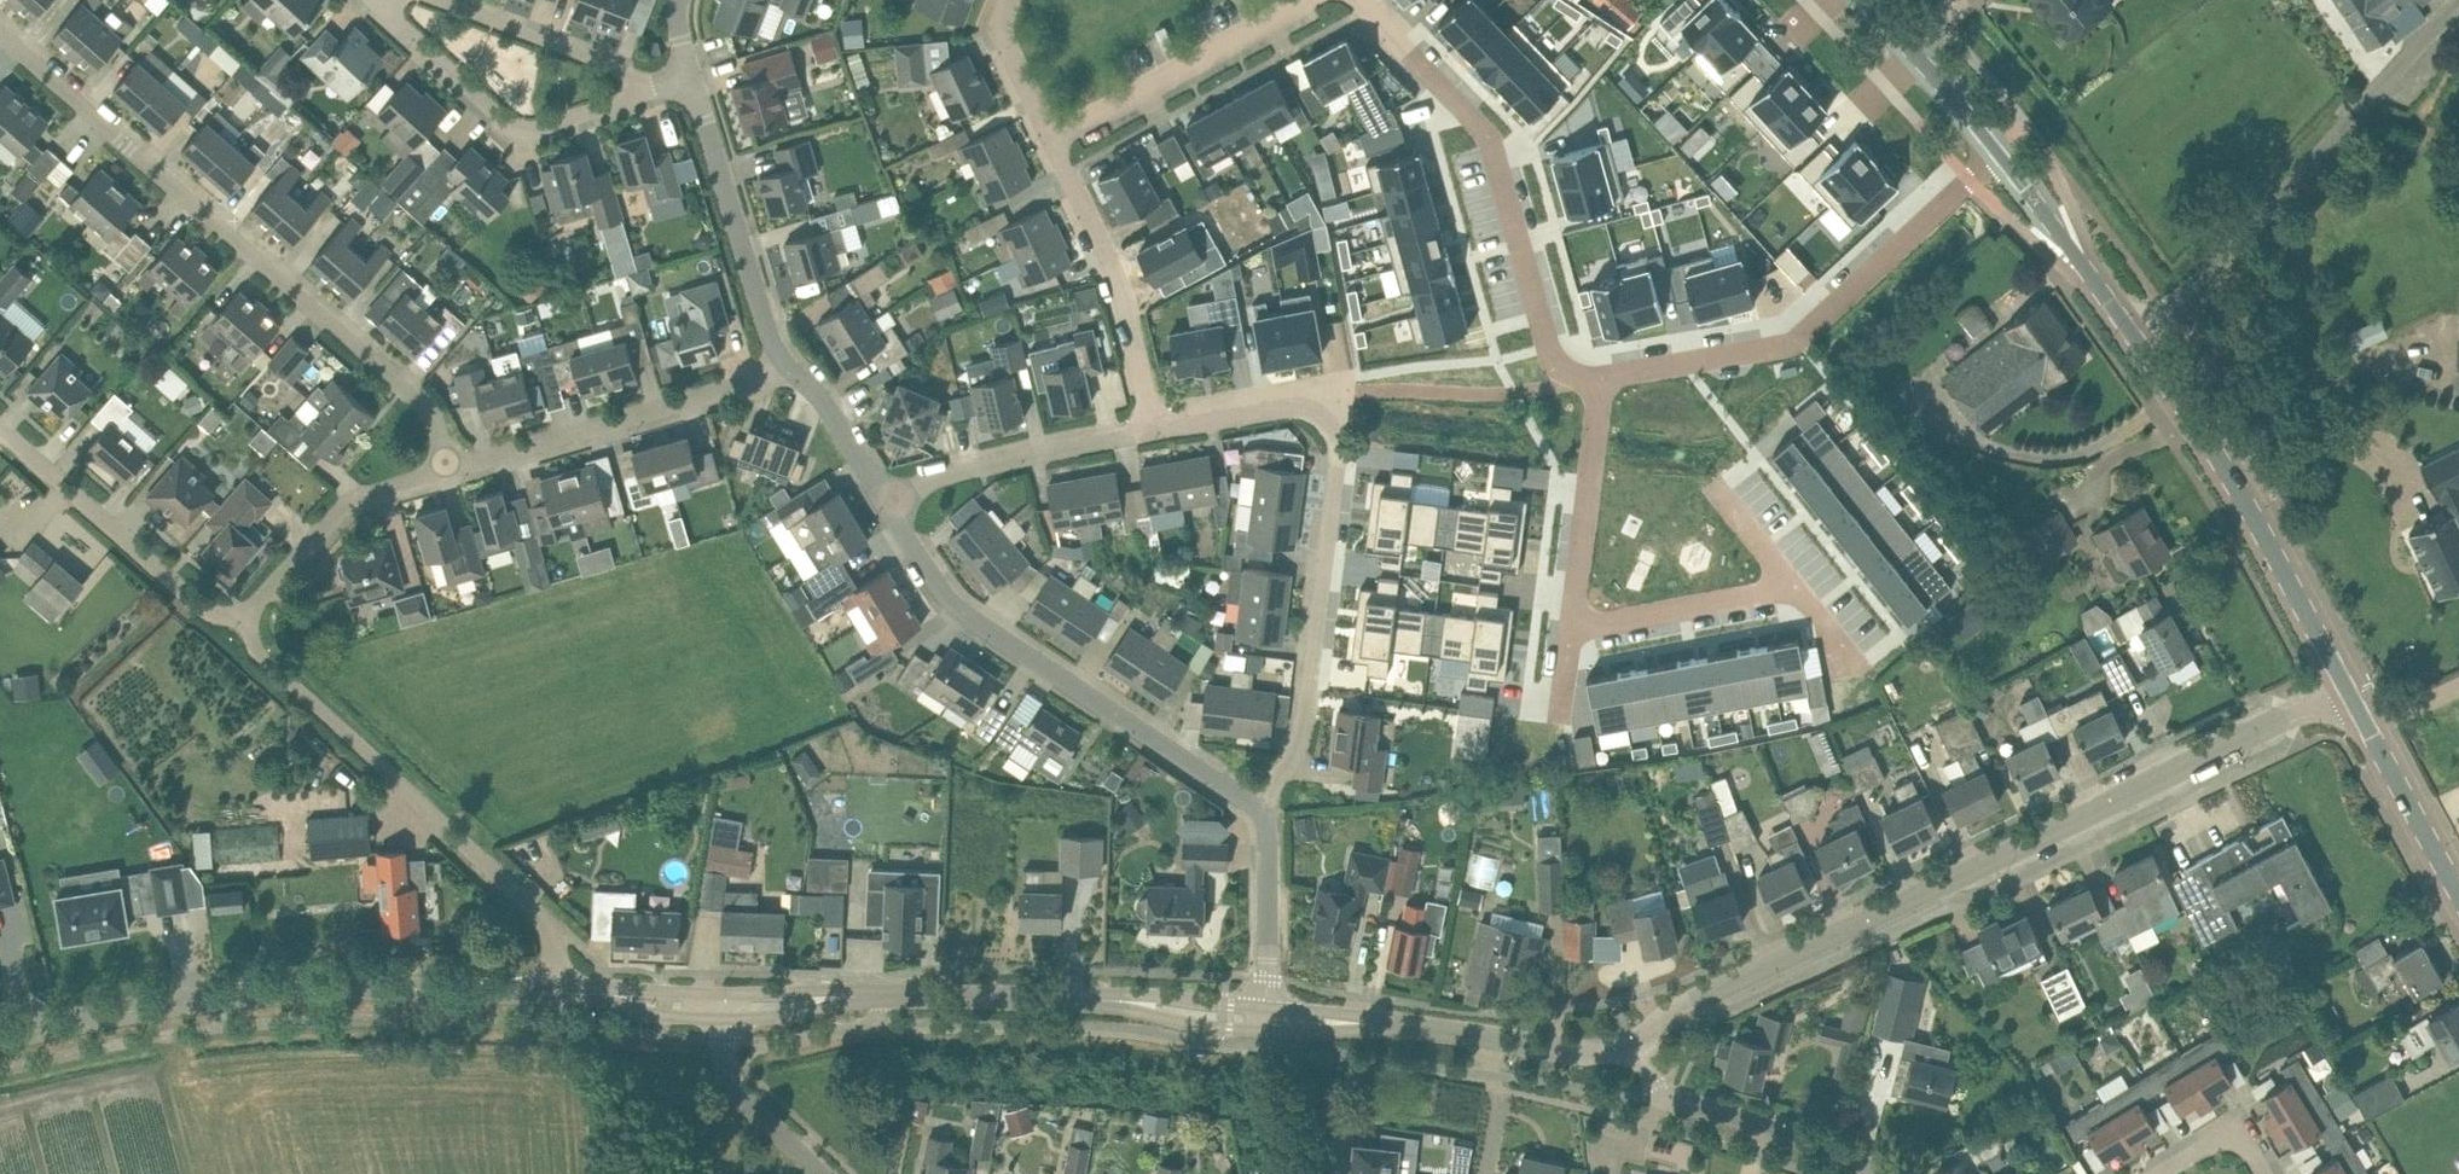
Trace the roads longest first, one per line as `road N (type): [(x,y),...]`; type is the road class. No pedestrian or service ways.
road 1 (secondary): [(2345,686),(2229,474),(1997,149)]
road 2 (residential): [(451,466),(401,386),(0,37)]
road 3 (residential): [(1155,427),(1293,410),(1328,430),(1341,456),(1306,744),(1264,811)]
road 4 (tertiary): [(1839,934),(2345,686)]
road 5 (tertiary): [(557,993),(294,989),(104,1014),(0,1037)]
road 6 (tertiary): [(1271,1017),(1134,1000),(977,994),(729,1002)]
road 7 (residential): [(1264,811),(969,618),(926,571),(892,492)]
road 8 (residential): [(557,993),(550,926),(235,632)]
road 9 (residential): [(1600,379),(1790,343),(1997,149)]
road 10 (residential): [(1368,0),(1490,139),(1550,351),(1572,375),(1600,379)]
road 11 (tertiary): [(1630,1043),(1572,1051),(1425,1028),(1271,1017)]
road 12 (residential): [(451,466),(782,368)]
road 13 (residential): [(660,84),(546,133),(506,128),(386,0)]
road 14 (residential): [(235,632),(0,428)]
road 15 (residential): [(1155,427),(1092,227),(1049,139)]
road 16 (residential): [(782,368),(697,94)]
road 17 (residential): [(1871,1173),(1838,1149),(1659,1089),(1630,1043)]
road 18 (residential): [(1294,0),(1049,139)]
road 19 (residential): [(235,632),(358,499),(451,466)]
road 20 (residential): [(892,492),(1155,427)]
road 21 (residential): [(660,84),(409,0)]
road 22 (residential): [(1600,379),(1570,623)]
road 23 (secondary): [(2458,898),(2345,686)]
road 24 (tertiary): [(1839,934),(1691,1000),(1630,1043)]
road 25 (residential): [(1570,623),(1793,583)]
road 26 (residential): [(828,1173),(729,1071),(729,1002)]
road 27 (residential): [(1264,811),(1271,1017)]
road 28 (secondary): [(1997,149),(1867,0)]
road 29 (tertiary): [(729,1002),(557,993)]
road 30 (residential): [(892,492),(821,400),(782,368)]
road 31 (residential): [(1049,139),(1002,36),(1011,0)]
road 32 (residential): [(2268,1173),(2246,1134),(2233,1129),(2154,1173)]
road 33 (residential): [(1793,583),(1715,489)]

